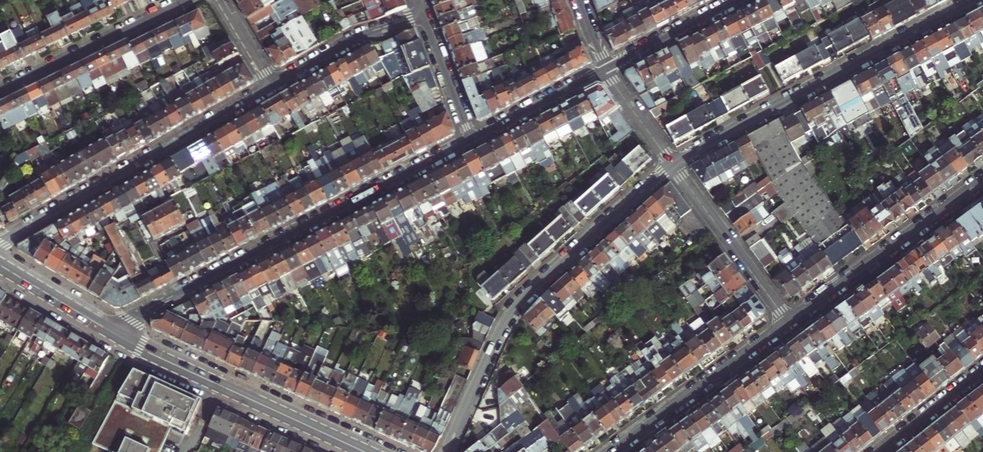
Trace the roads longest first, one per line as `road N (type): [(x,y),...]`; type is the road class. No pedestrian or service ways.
road 1 (residential): [(471,139),(161,301),(115,334)]
road 2 (residential): [(445,451),(509,315),(672,165)]
road 3 (residential): [(672,165),(972,0)]
road 4 (residential): [(0,242),(273,88)]
road 5 (primary): [(343,443),(115,334)]
road 6 (residential): [(982,180),(788,324)]
road 7 (residential): [(788,324),(612,451)]
road 8 (residential): [(0,86),(180,0)]
road 9 (residential): [(788,324),(672,165)]
road 10 (residential): [(273,88),(363,36),(423,14)]
road 11 (residential): [(605,69),(471,139)]
road 12 (residential): [(736,0),(605,69)]
road 13 (primary): [(115,334),(0,265)]
road 14 (residential): [(471,139),(423,14)]
road 15 (residential): [(881,451),(982,372)]

